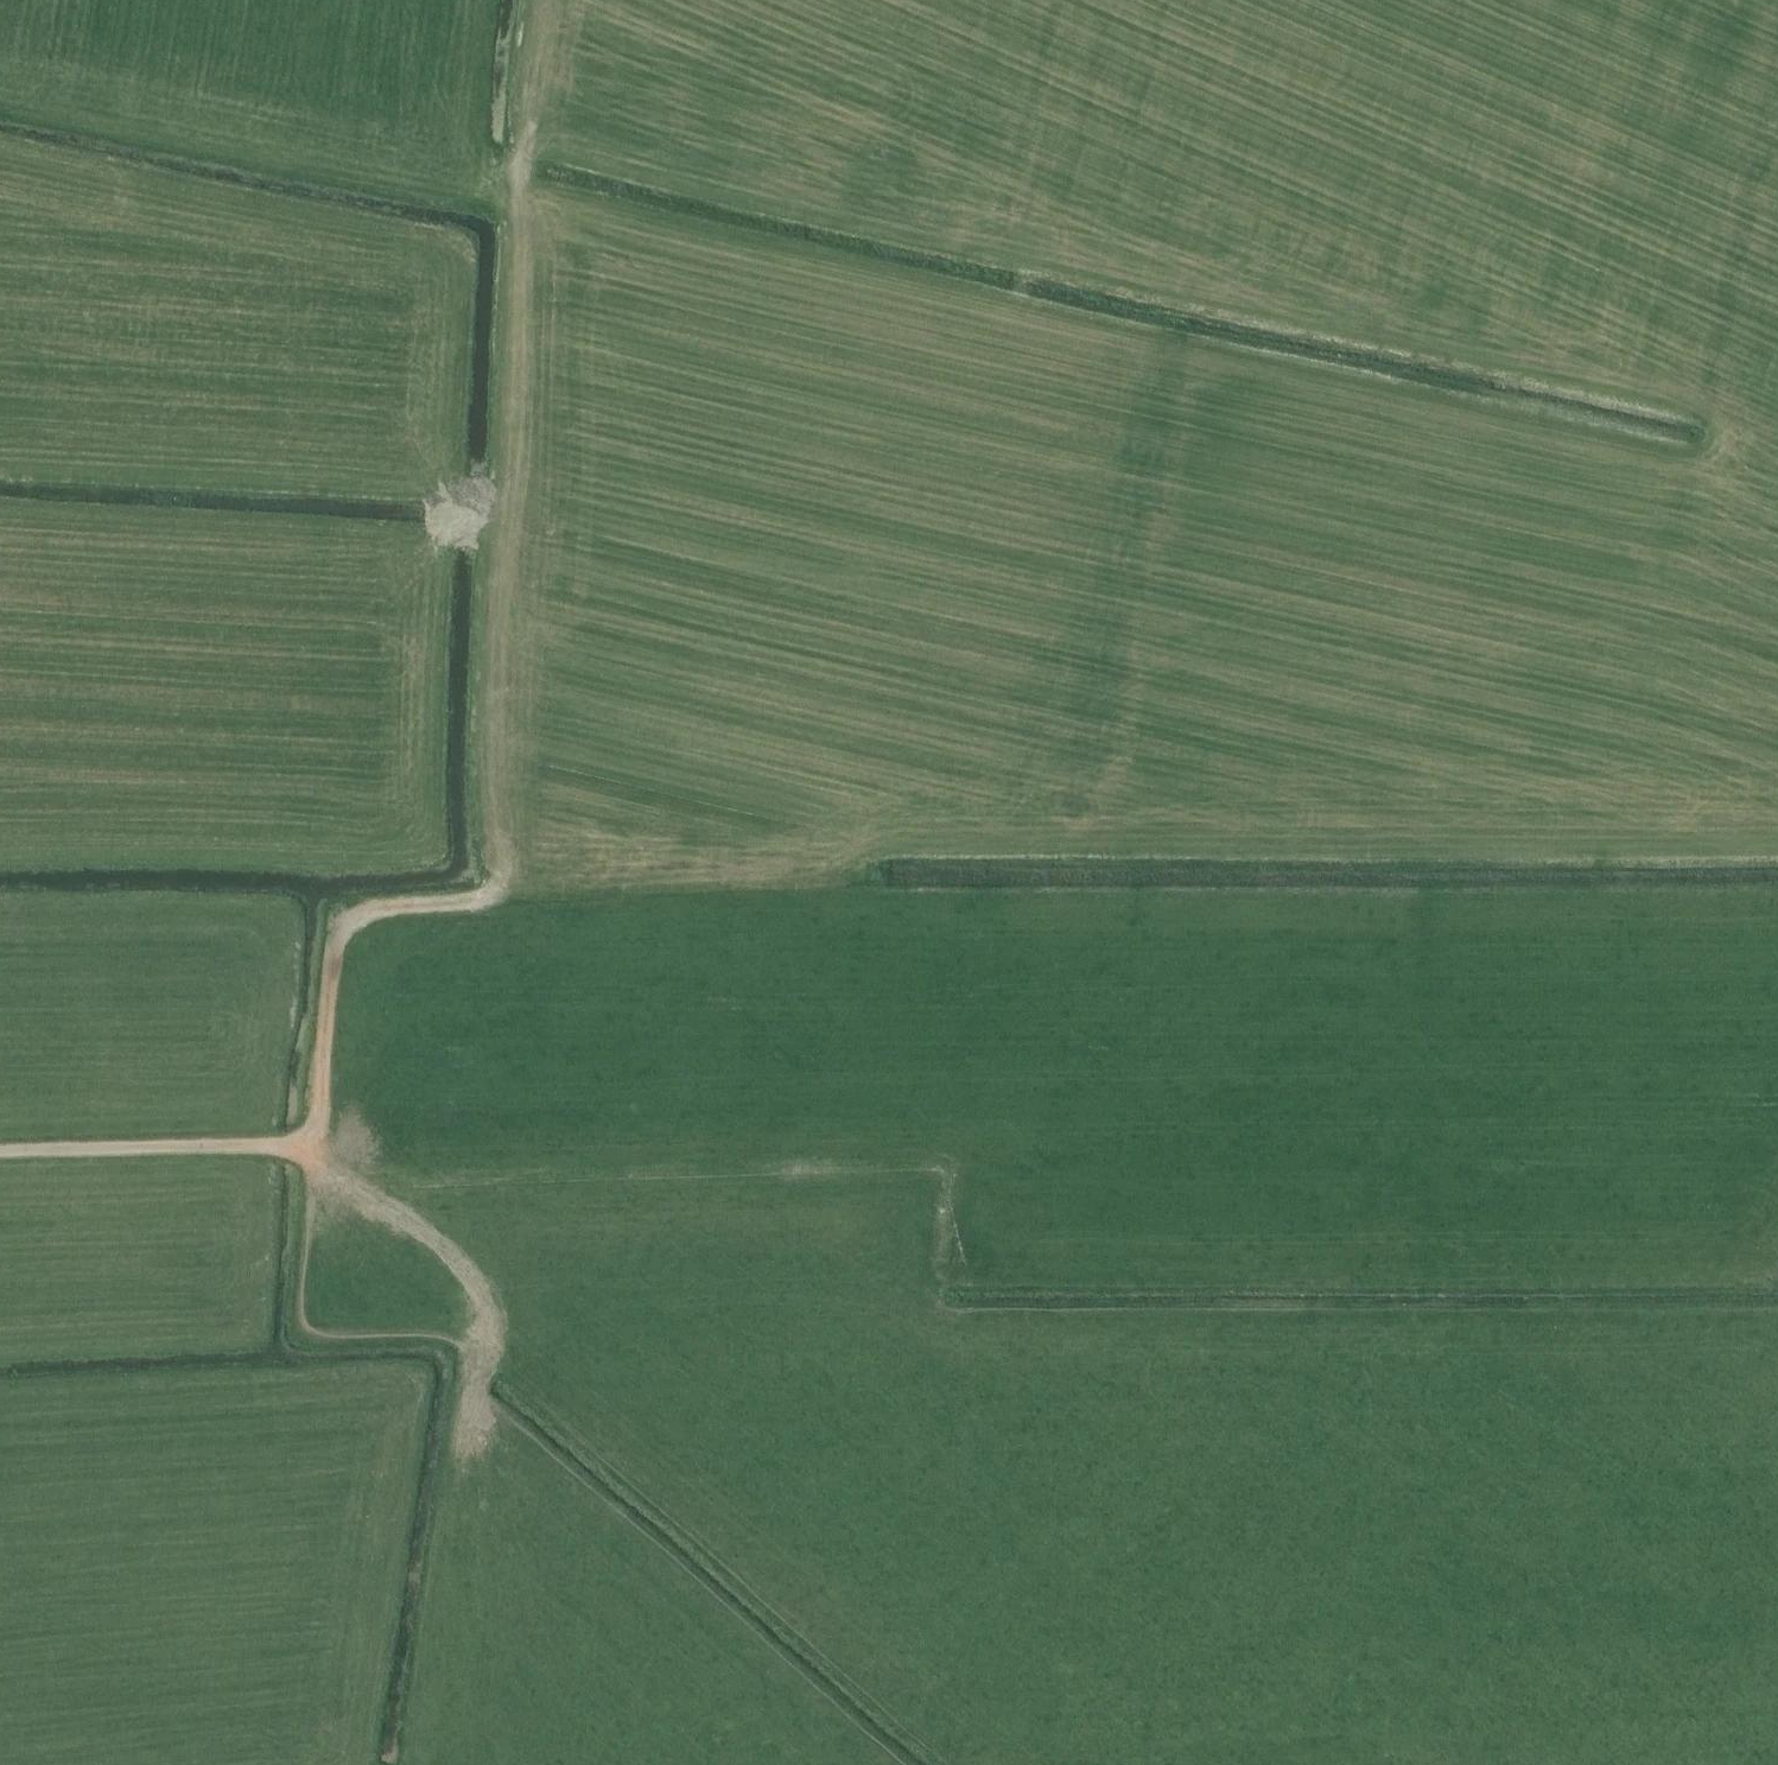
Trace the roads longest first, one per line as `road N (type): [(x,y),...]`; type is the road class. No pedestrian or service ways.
road 1 (track): [(0,1151),(293,1146),(320,1118),(336,949),(352,926),(389,906),(593,893)]

